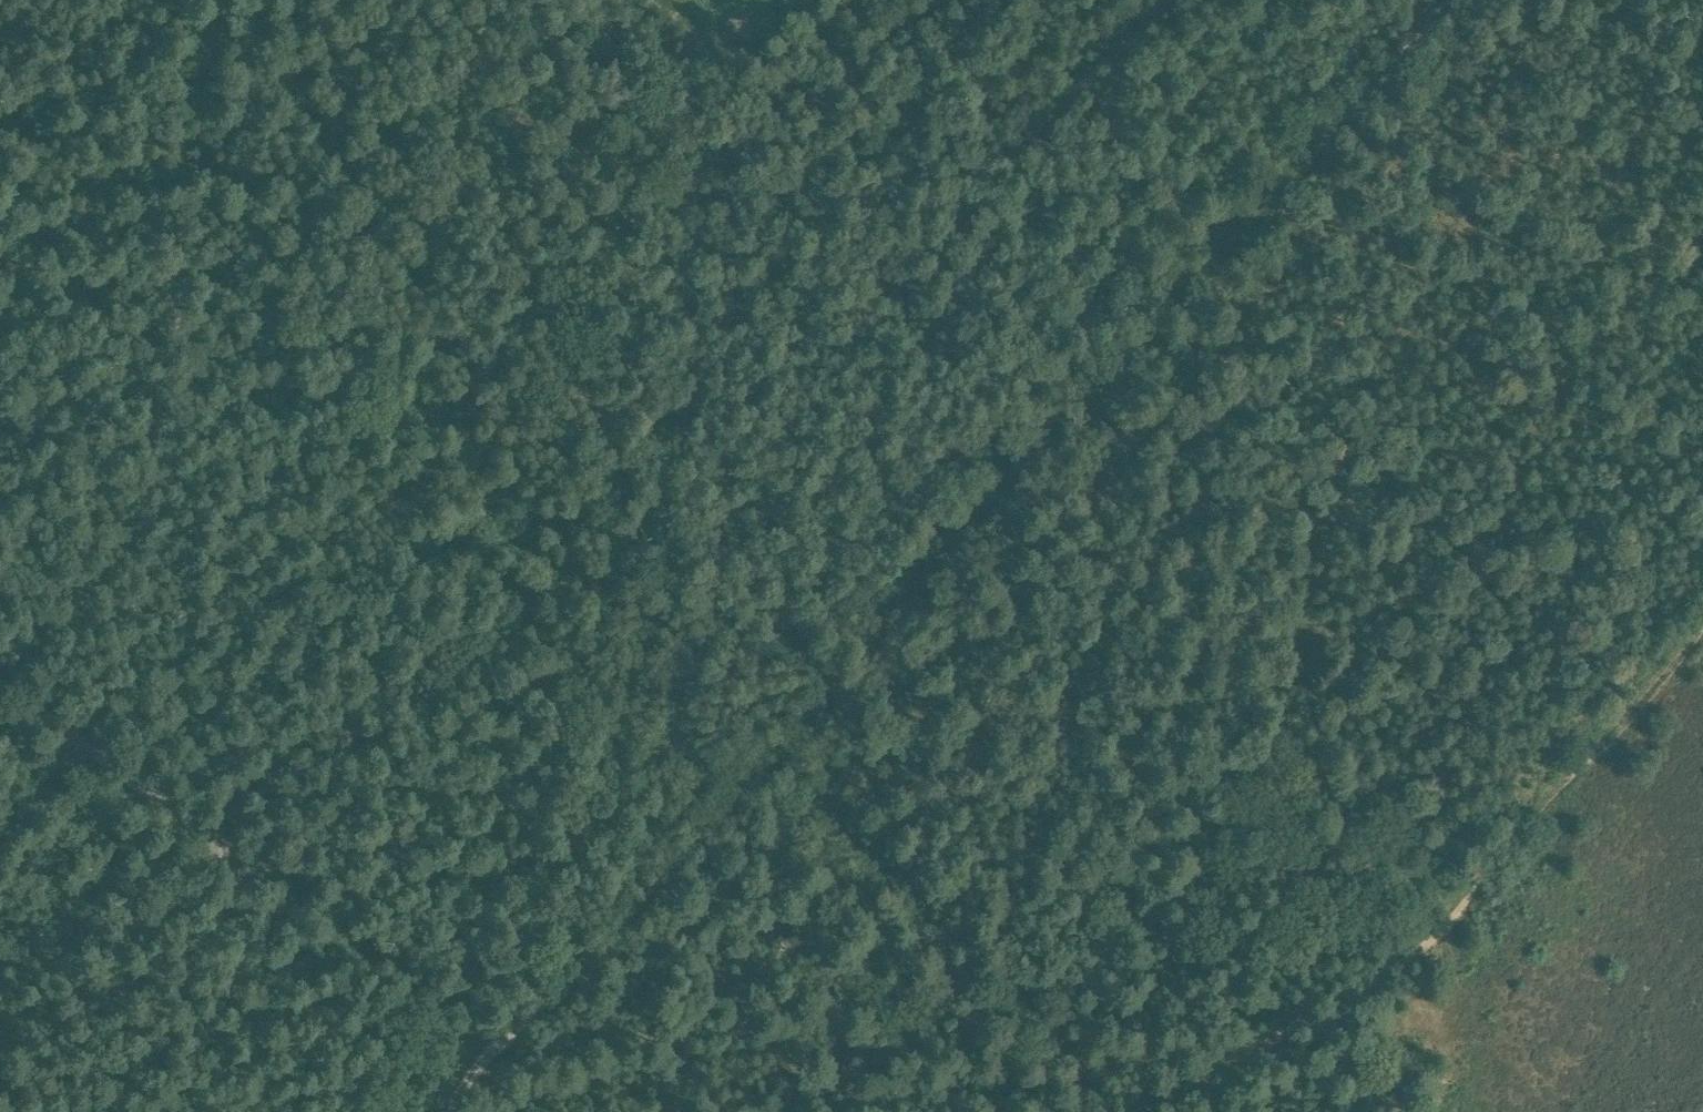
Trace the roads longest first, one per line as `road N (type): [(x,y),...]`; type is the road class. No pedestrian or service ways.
road 1 (track): [(1159,0),(708,511),(636,567),(526,602),(481,638),(468,654),(459,713),(273,881)]

